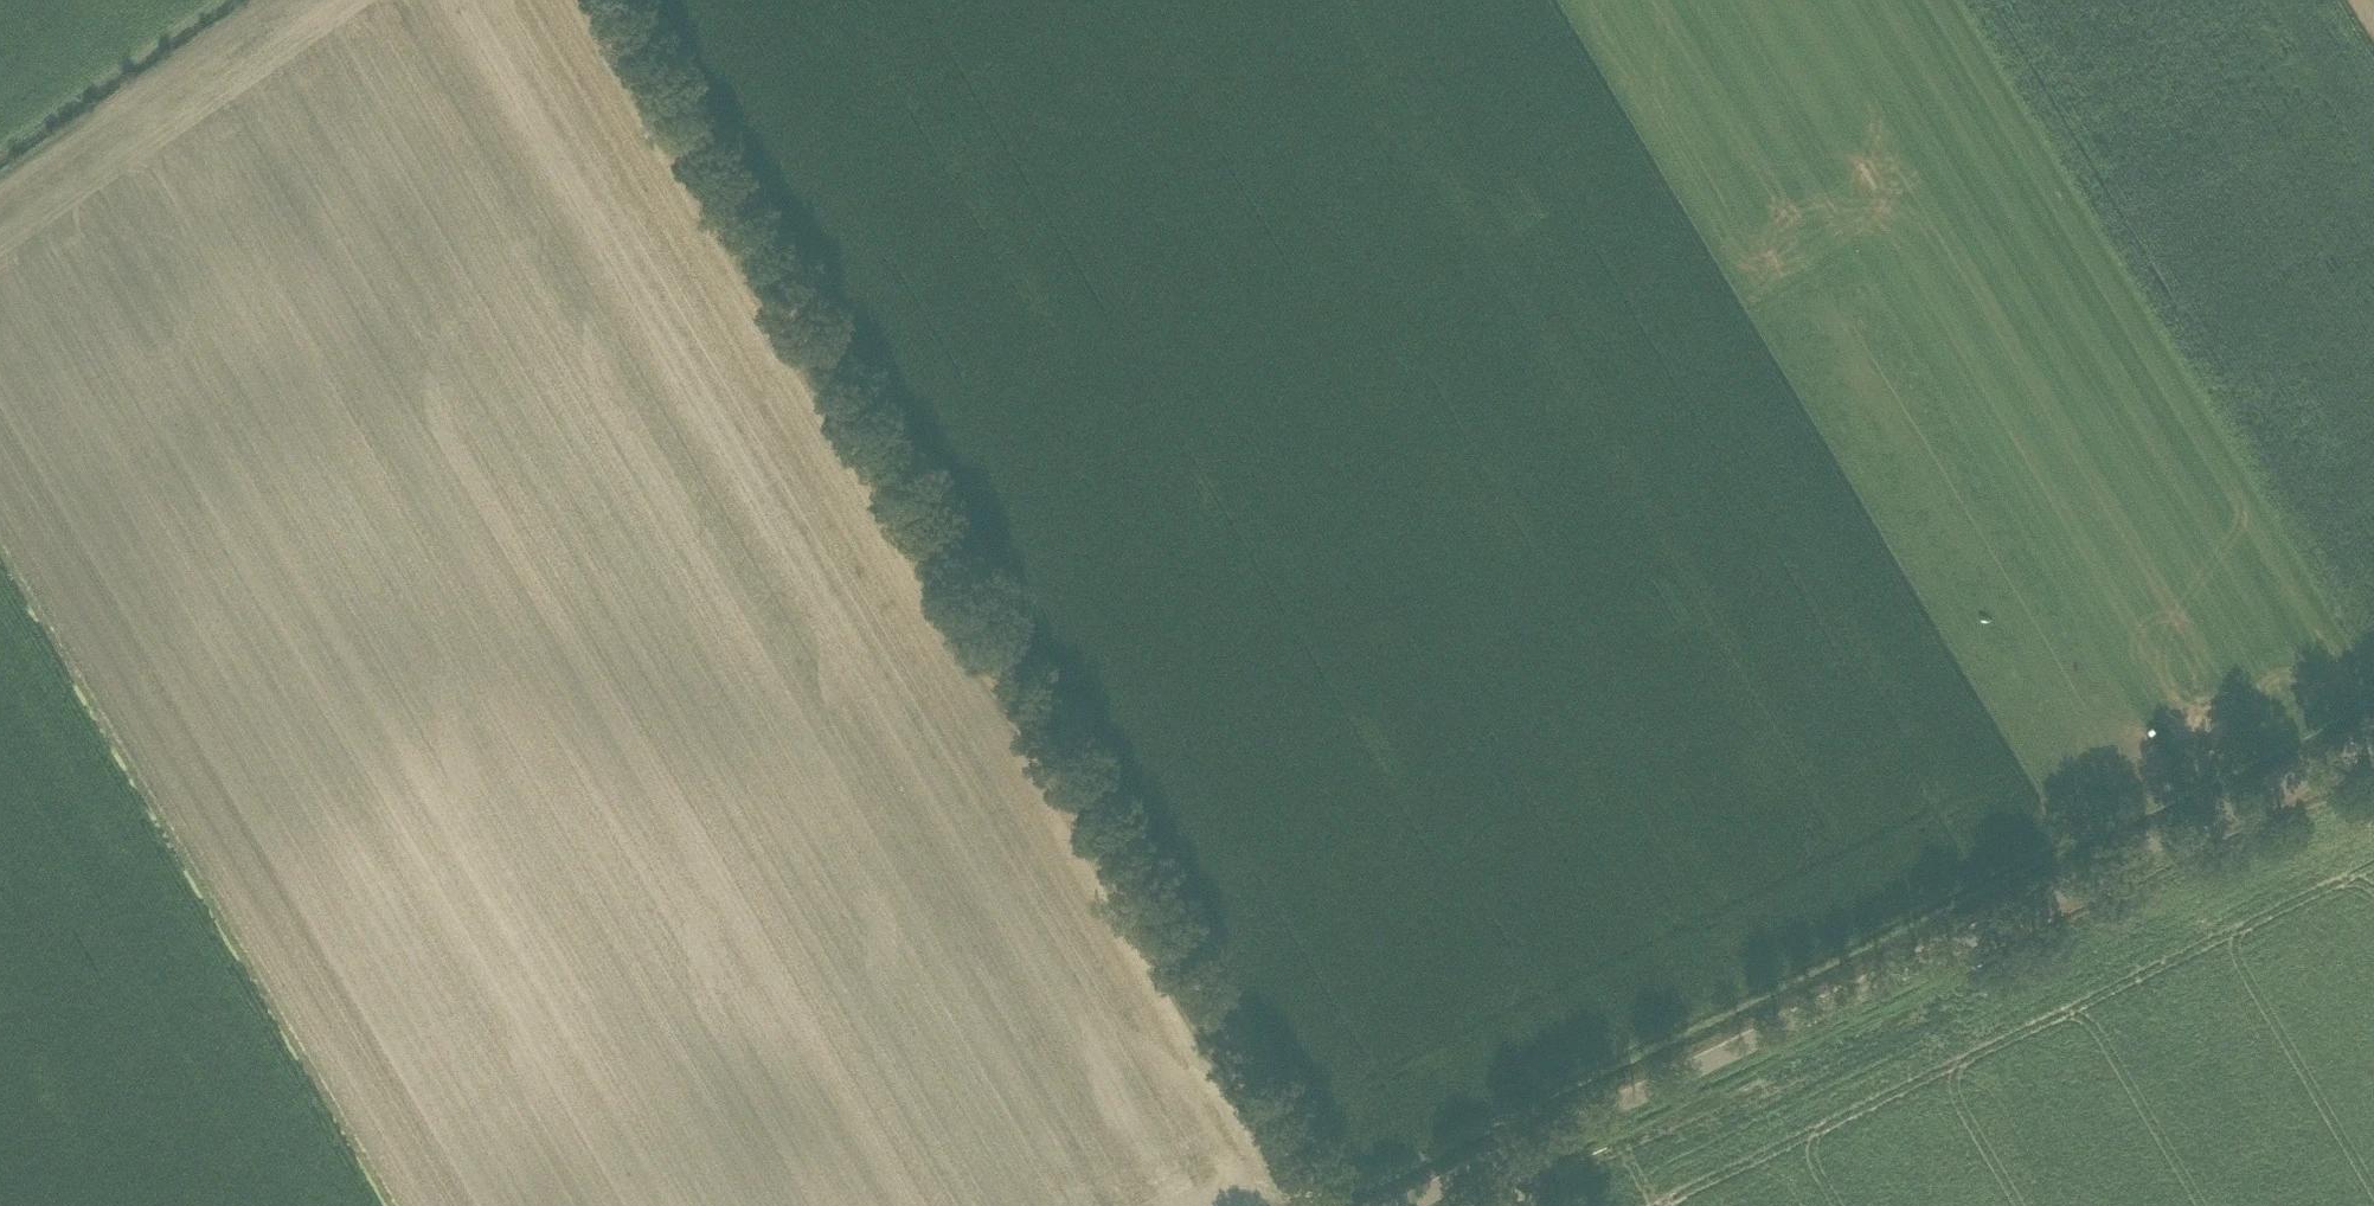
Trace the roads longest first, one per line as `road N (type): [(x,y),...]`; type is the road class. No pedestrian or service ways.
road 1 (track): [(608,0),(1322,1205)]
road 2 (unclassified): [(1508,1152),(2373,747)]
road 3 (unclassified): [(1398,1205),(1508,1152)]

